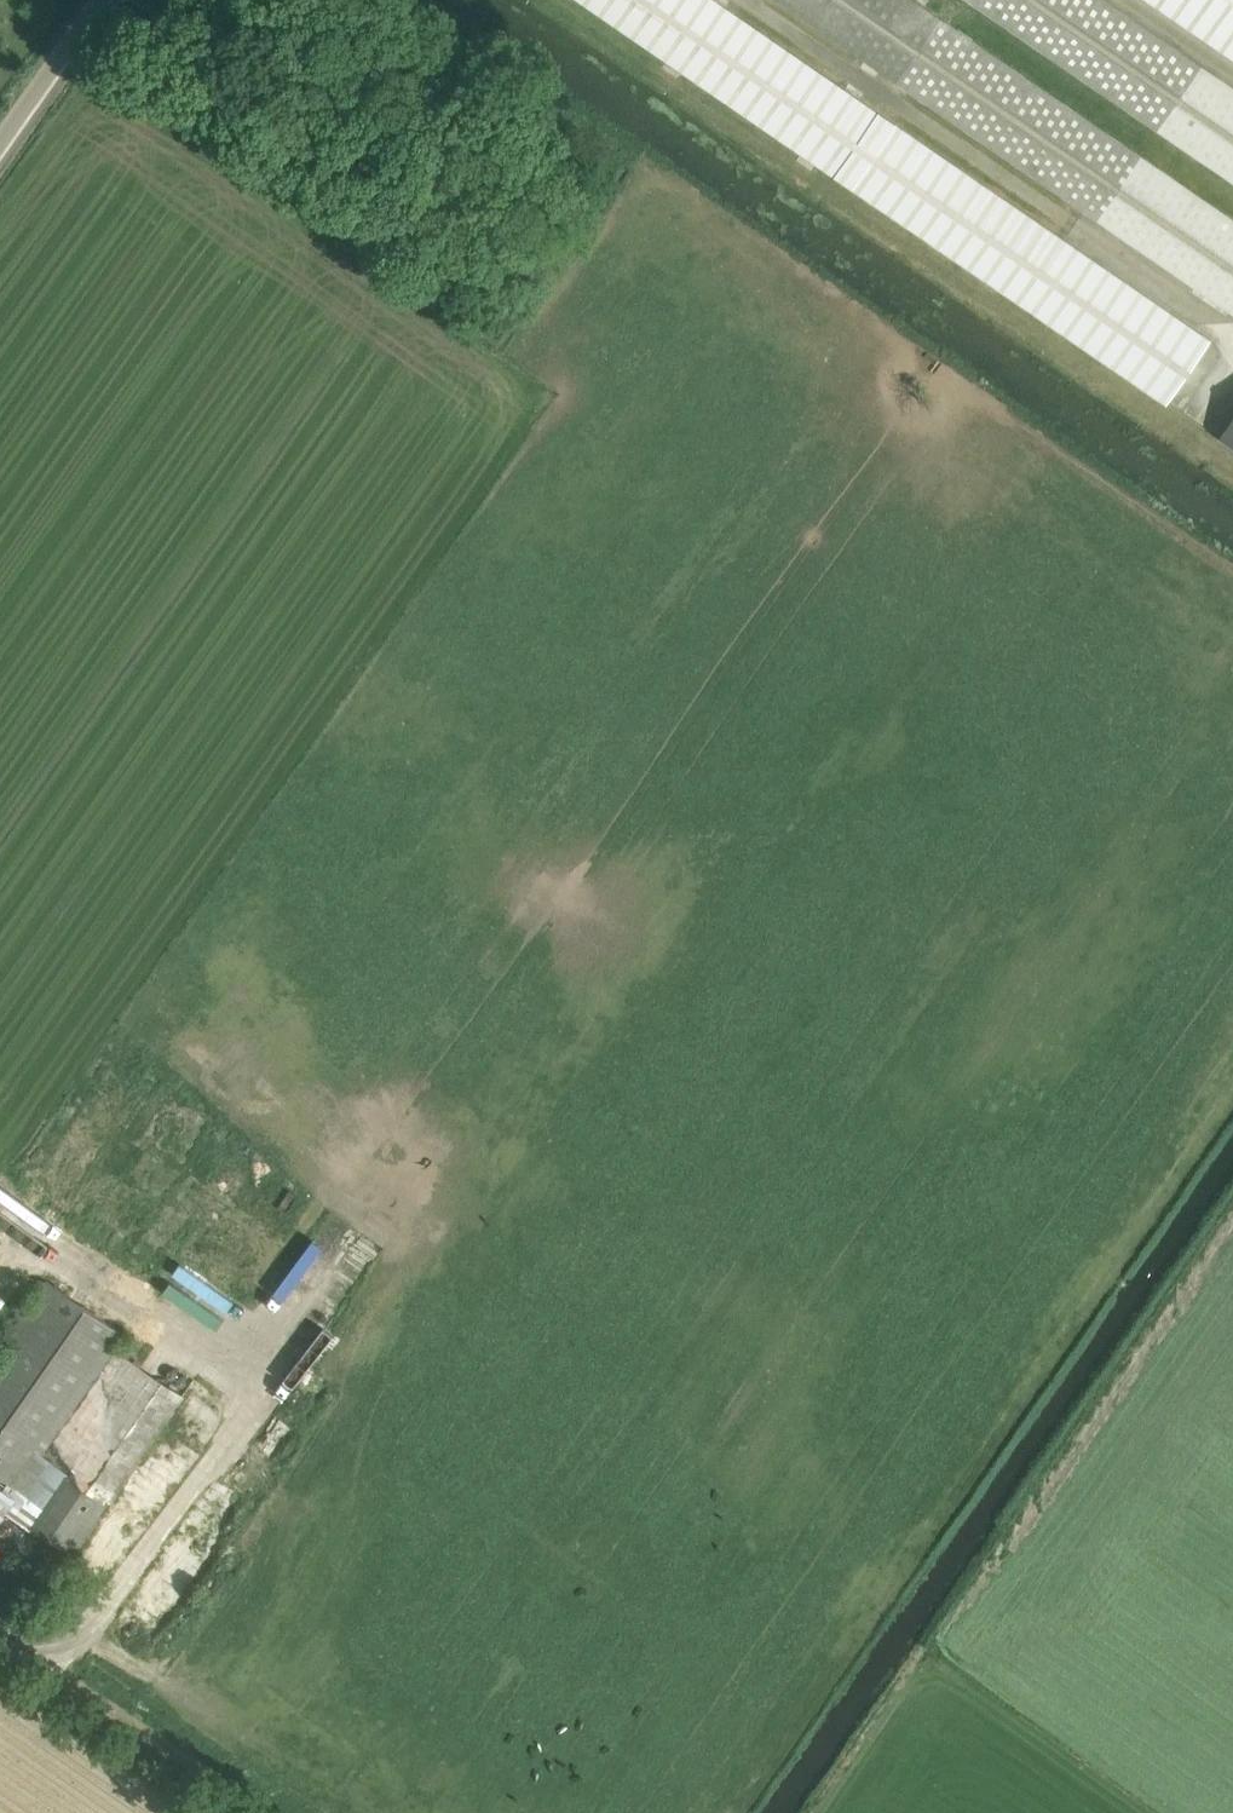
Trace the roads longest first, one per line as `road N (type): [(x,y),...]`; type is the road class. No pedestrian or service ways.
road 1 (unclassified): [(288,1812),(0,1610)]
road 2 (tertiary): [(0,137),(96,0)]

